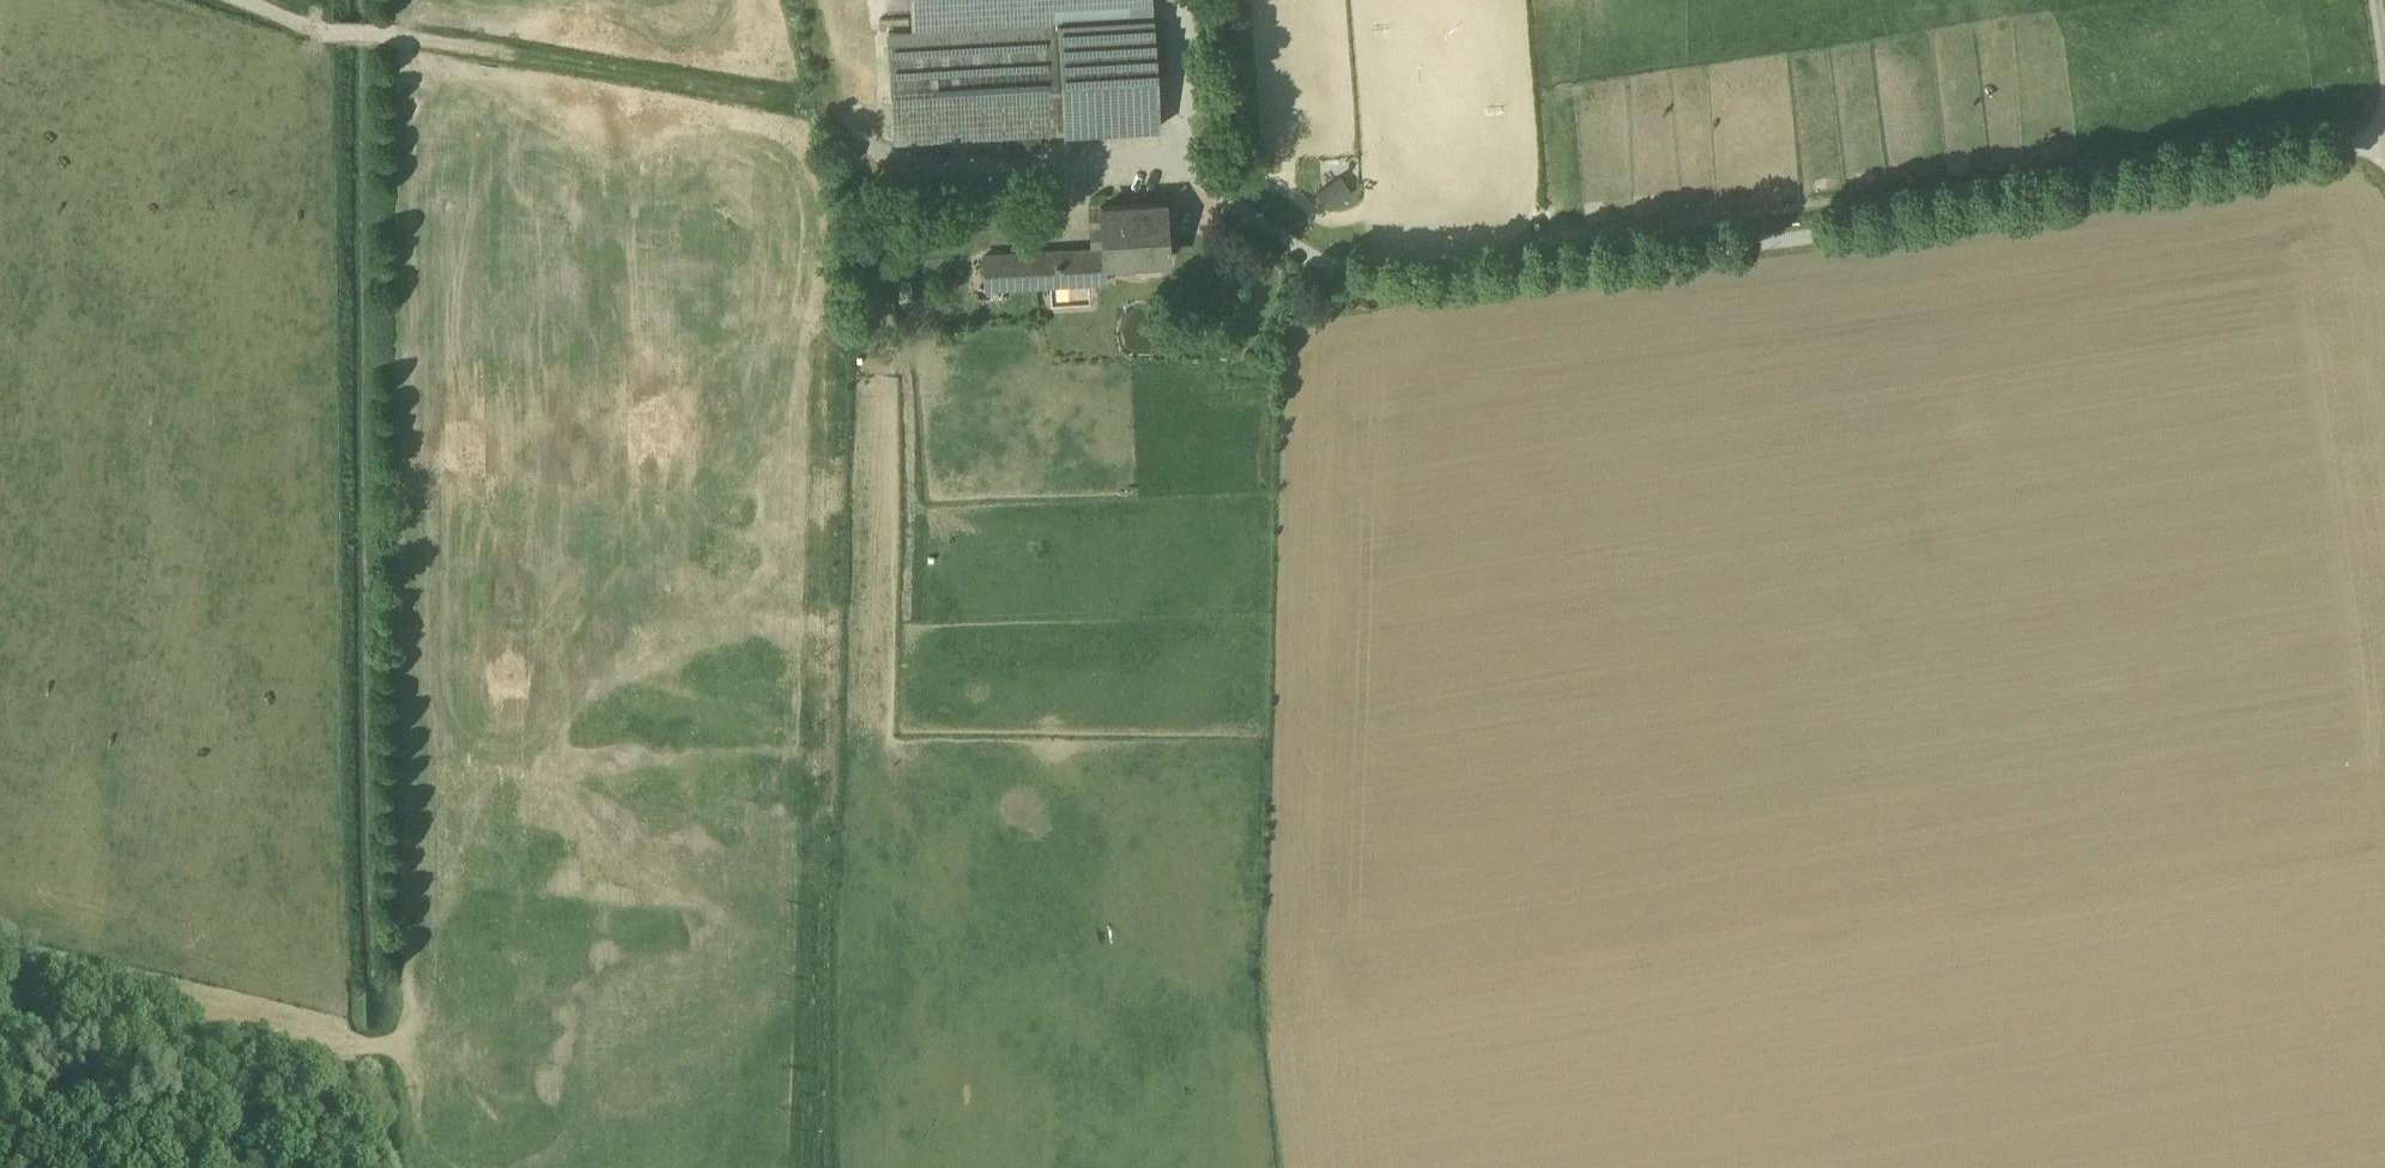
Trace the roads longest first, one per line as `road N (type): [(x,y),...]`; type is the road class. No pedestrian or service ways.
road 1 (unclassified): [(1225,232),(1419,281),(1546,273),(2384,139)]

